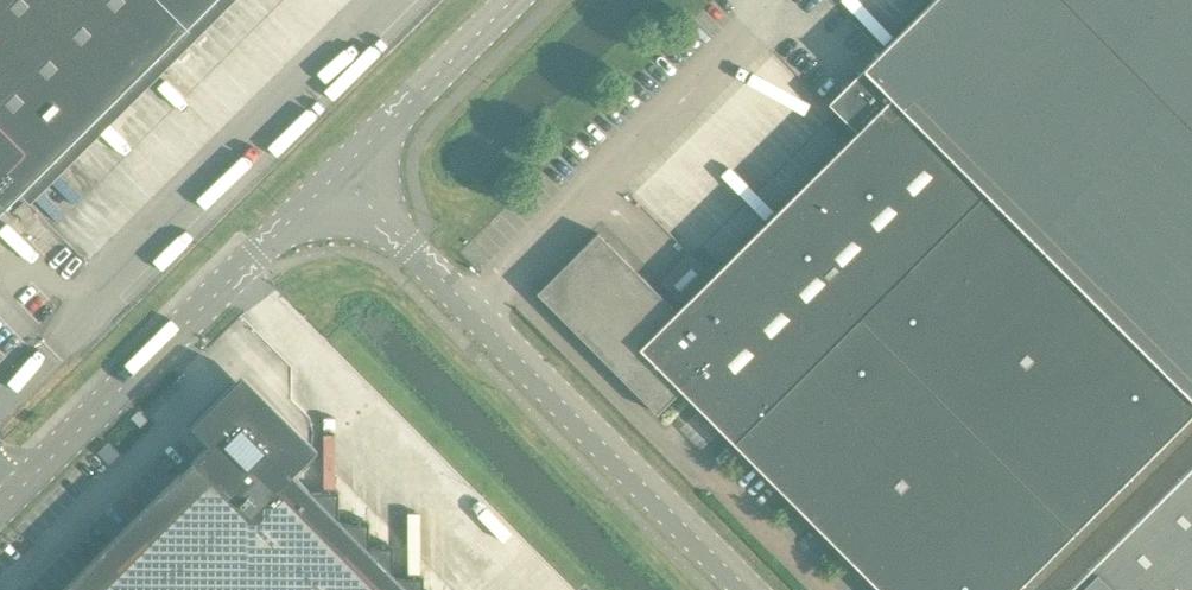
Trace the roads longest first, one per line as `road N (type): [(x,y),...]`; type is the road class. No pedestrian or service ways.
road 1 (unclassified): [(745,589),(340,179)]
road 2 (tertiary): [(0,505),(340,179)]
road 3 (tertiary): [(340,179),(517,0)]

